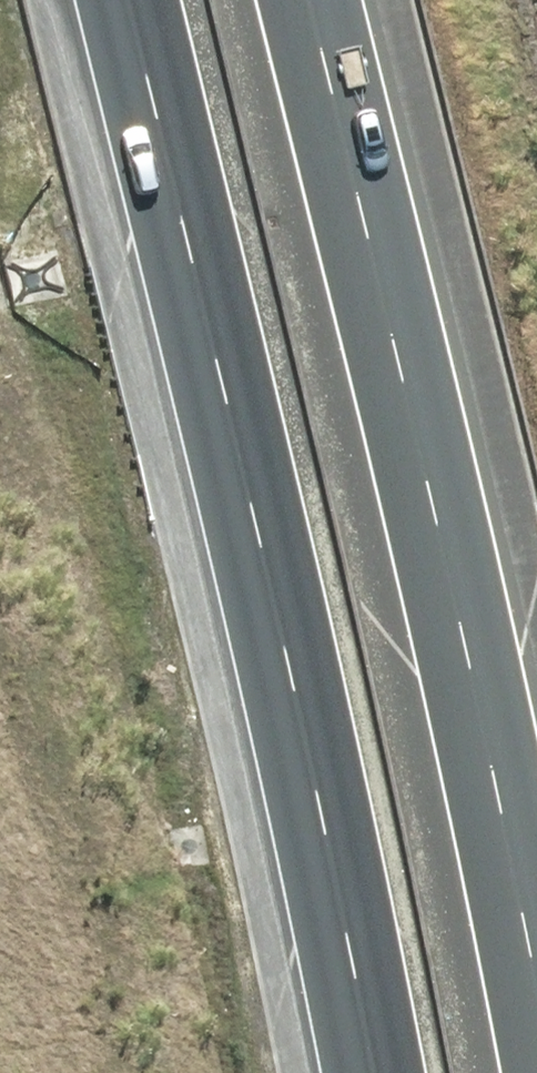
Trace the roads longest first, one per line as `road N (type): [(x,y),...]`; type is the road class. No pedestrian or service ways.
road 1 (motorway): [(362,1072),(132,0)]
road 2 (motorway): [(310,0),(482,700),(536,984)]

